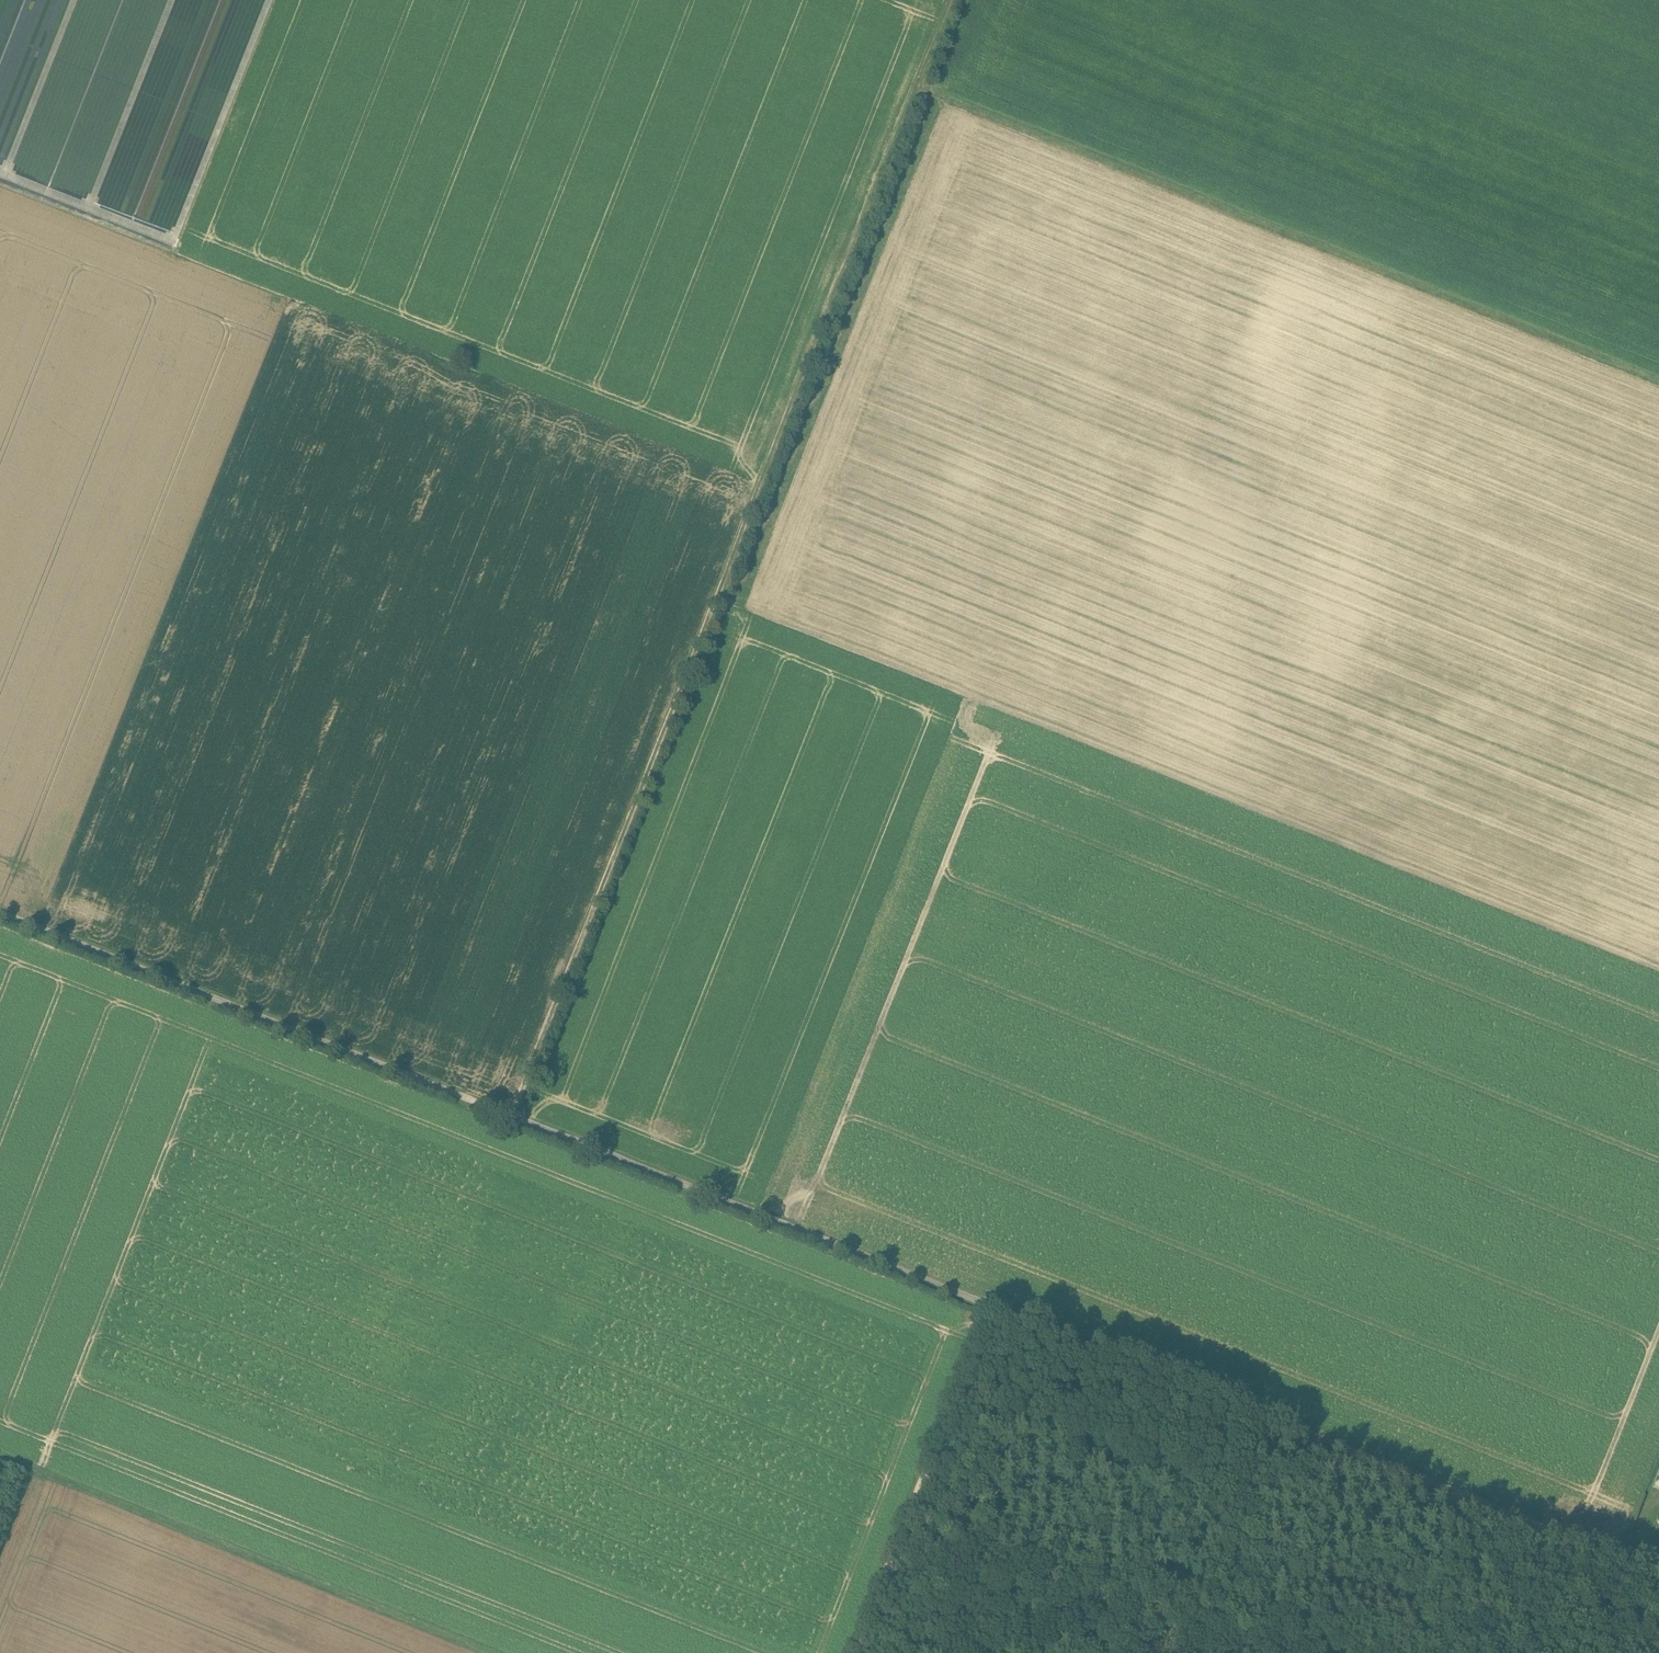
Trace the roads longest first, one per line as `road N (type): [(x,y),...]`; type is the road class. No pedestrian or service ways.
road 1 (track): [(1658,1572),(0,911)]
road 2 (track): [(858,1652),(993,1302)]

